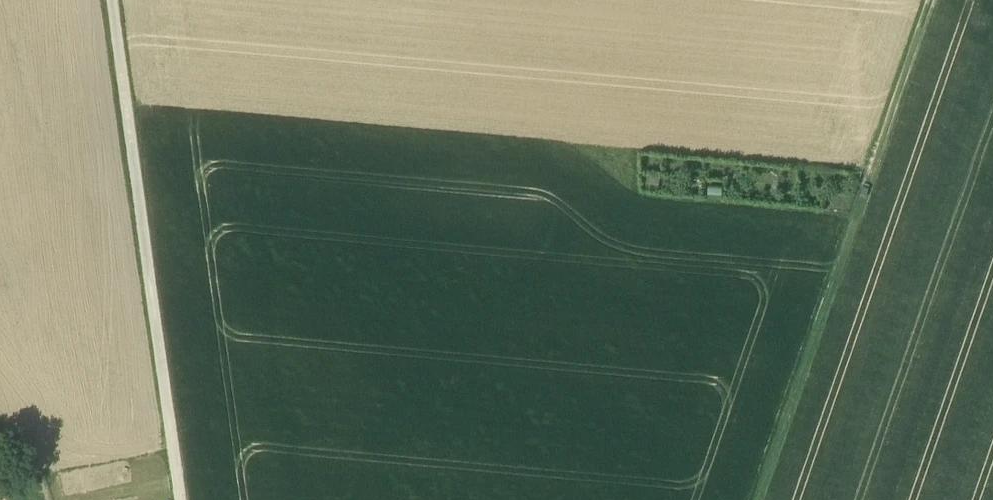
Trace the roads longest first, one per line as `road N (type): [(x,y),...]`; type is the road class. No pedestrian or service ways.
road 1 (track): [(763,499),(936,0)]
road 2 (track): [(185,499),(118,0)]

